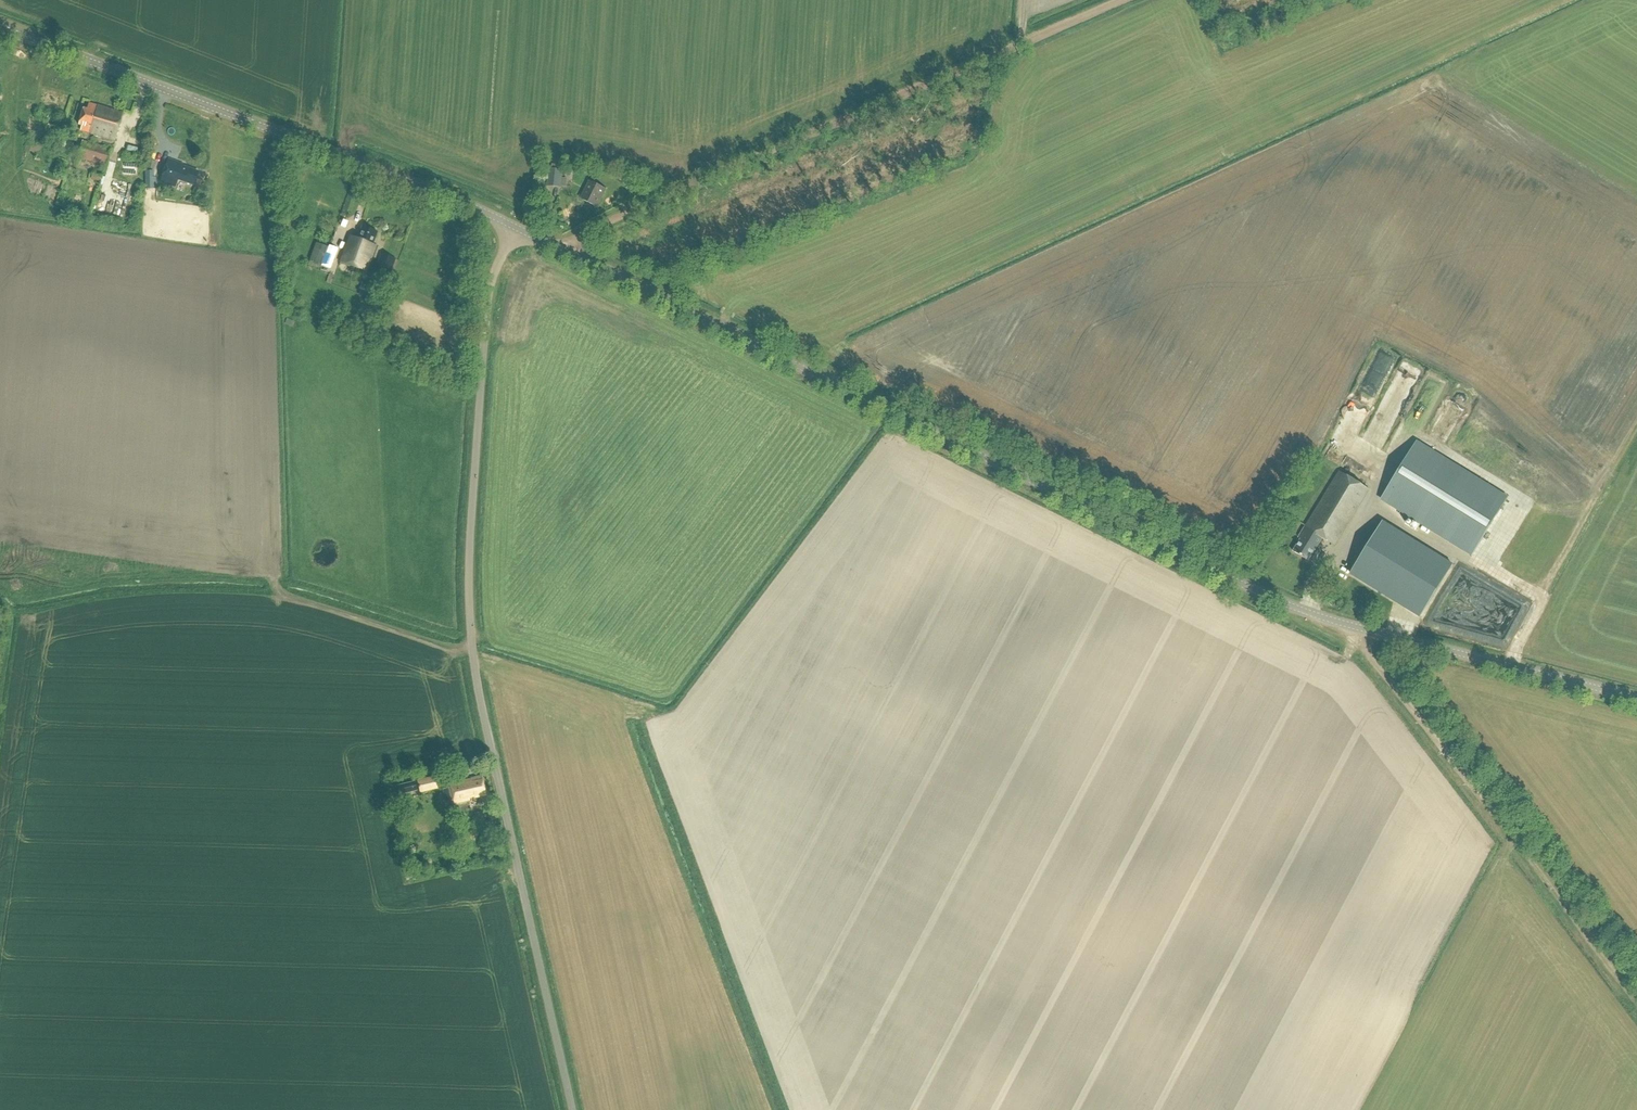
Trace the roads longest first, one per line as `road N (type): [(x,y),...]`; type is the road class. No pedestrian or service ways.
road 1 (tertiary): [(1636,699),(1348,626),(1275,600),(514,228)]
road 2 (unclassified): [(572,1109),(488,739),(469,598),(486,311),(514,228)]
road 3 (track): [(560,250),(1136,0)]
road 4 (tertiary): [(0,27),(514,228)]
road 5 (track): [(1636,1006),(1348,626)]

